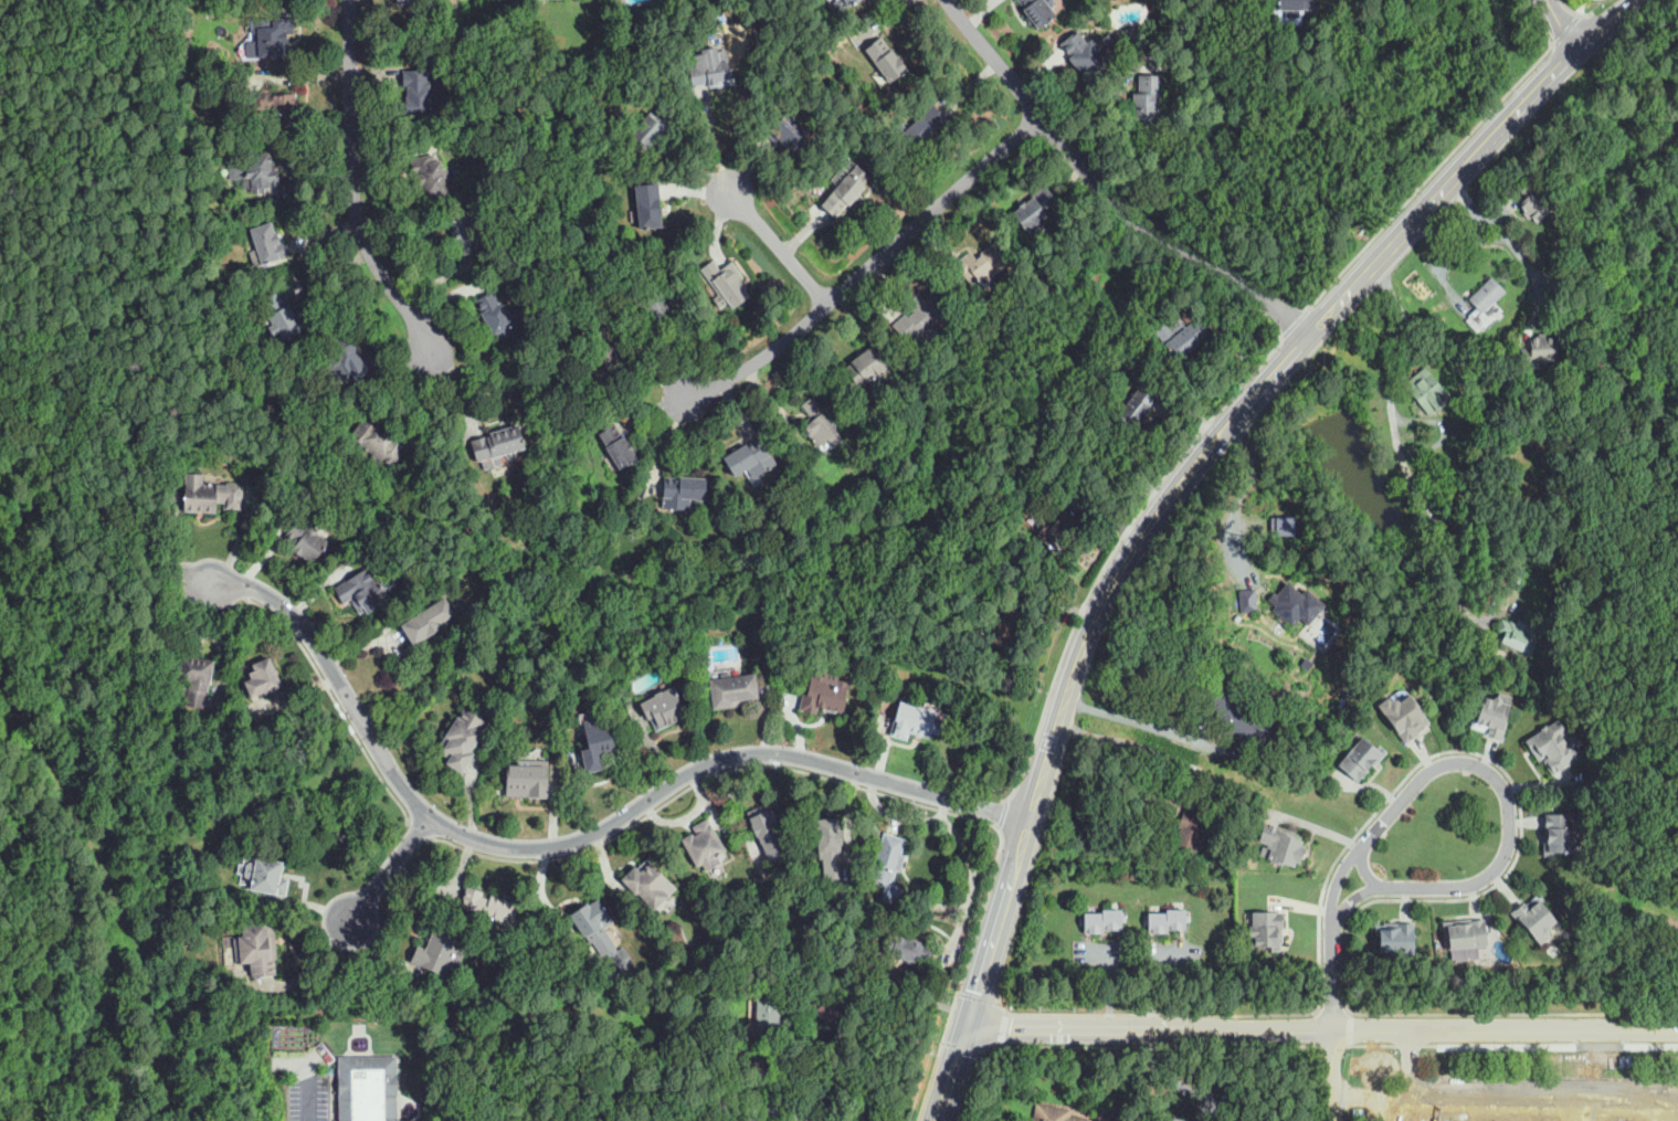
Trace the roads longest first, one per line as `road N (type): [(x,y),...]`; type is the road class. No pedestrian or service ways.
road 1 (residential): [(428,816),(478,842),(546,847),(580,839),(710,762),(775,755),(1028,823)]
road 2 (residential): [(1307,337),(1239,279),(1147,233),(1120,210),(950,0)]
road 3 (residential): [(1041,114),(781,343),(685,395)]
road 4 (tertiary): [(1677,1029),(1257,1030)]
road 5 (residential): [(351,0),(358,209),(376,263),(434,353)]
road 6 (residential): [(428,816),(315,638),(266,593),(213,583)]
road 7 (tertiary): [(1257,1030),(967,1030)]
road 8 (secondary): [(1067,699),(1126,564),(1209,451)]
road 9 (residential): [(1332,924),(1355,897),(1375,888),(1456,886),(1495,870),(1510,829),(1500,782)]
road 10 (residential): [(1500,782),(1461,761),(1427,772),(1342,871),(1332,924)]
road 11 (secondary): [(1307,337),(1473,159)]
road 12 (secondary): [(967,1030),(1019,858)]
road 13 (secondary): [(1473,159),(1580,46)]
road 14 (secondary): [(1209,451),(1307,337)]
road 15 (residential): [(827,302),(730,192)]
road 16 (residential): [(428,816),(350,922)]
road 17 (secondary): [(1028,823),(1067,699)]

